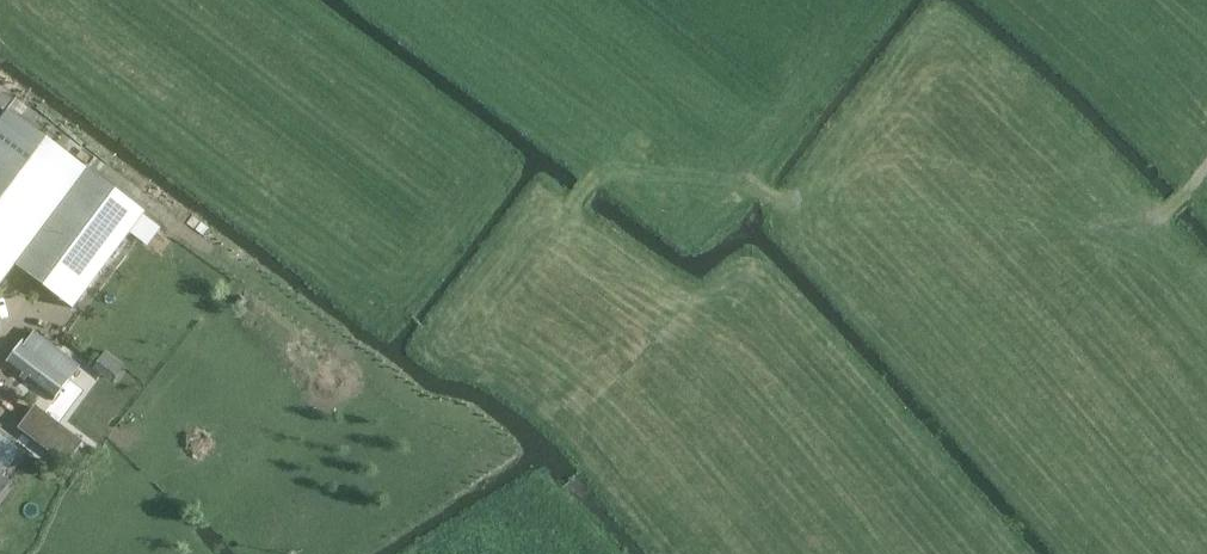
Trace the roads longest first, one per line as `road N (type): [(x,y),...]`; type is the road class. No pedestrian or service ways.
road 1 (track): [(685,105),(783,206),(1156,224),(1206,161)]
road 2 (track): [(594,11),(685,105),(594,179),(562,218)]

